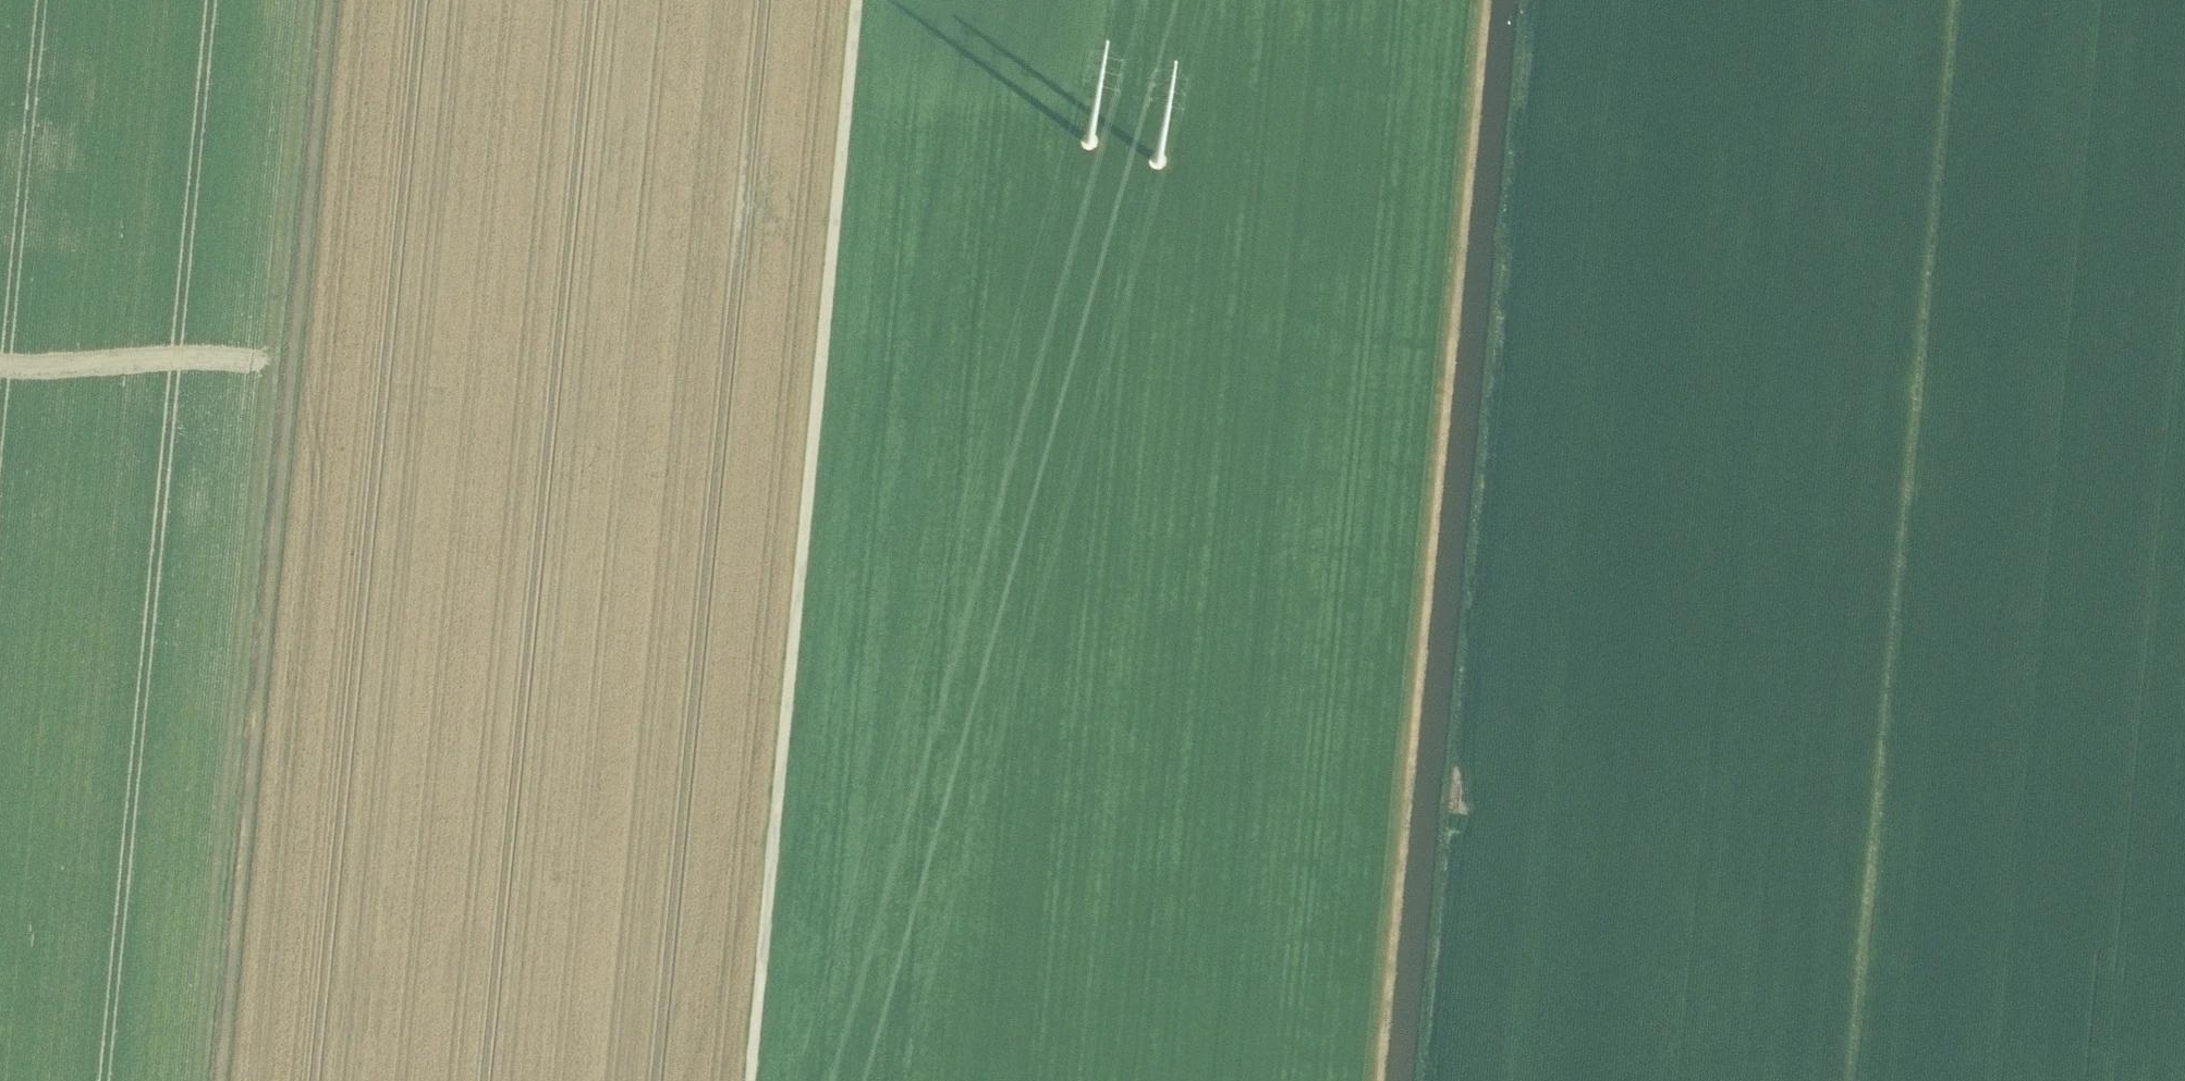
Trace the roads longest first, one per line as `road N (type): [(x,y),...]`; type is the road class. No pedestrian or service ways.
road 1 (track): [(754,1080),(862,0)]

